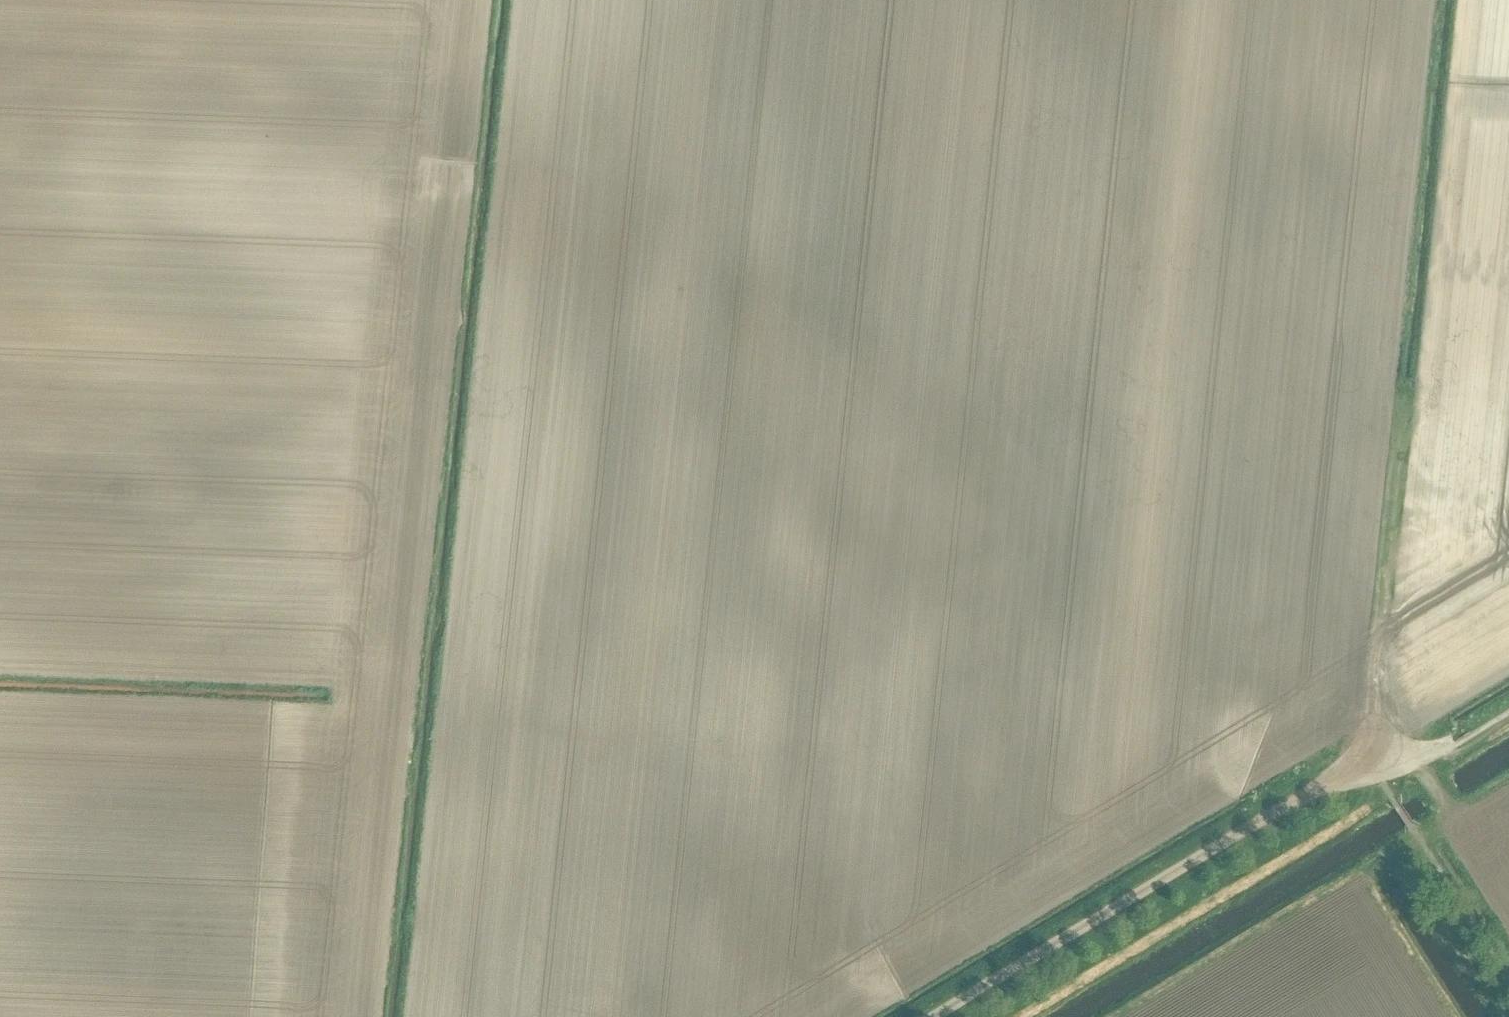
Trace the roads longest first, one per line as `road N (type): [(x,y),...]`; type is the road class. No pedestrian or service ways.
road 1 (unclassified): [(929,1016),(1291,801),(1373,767)]

